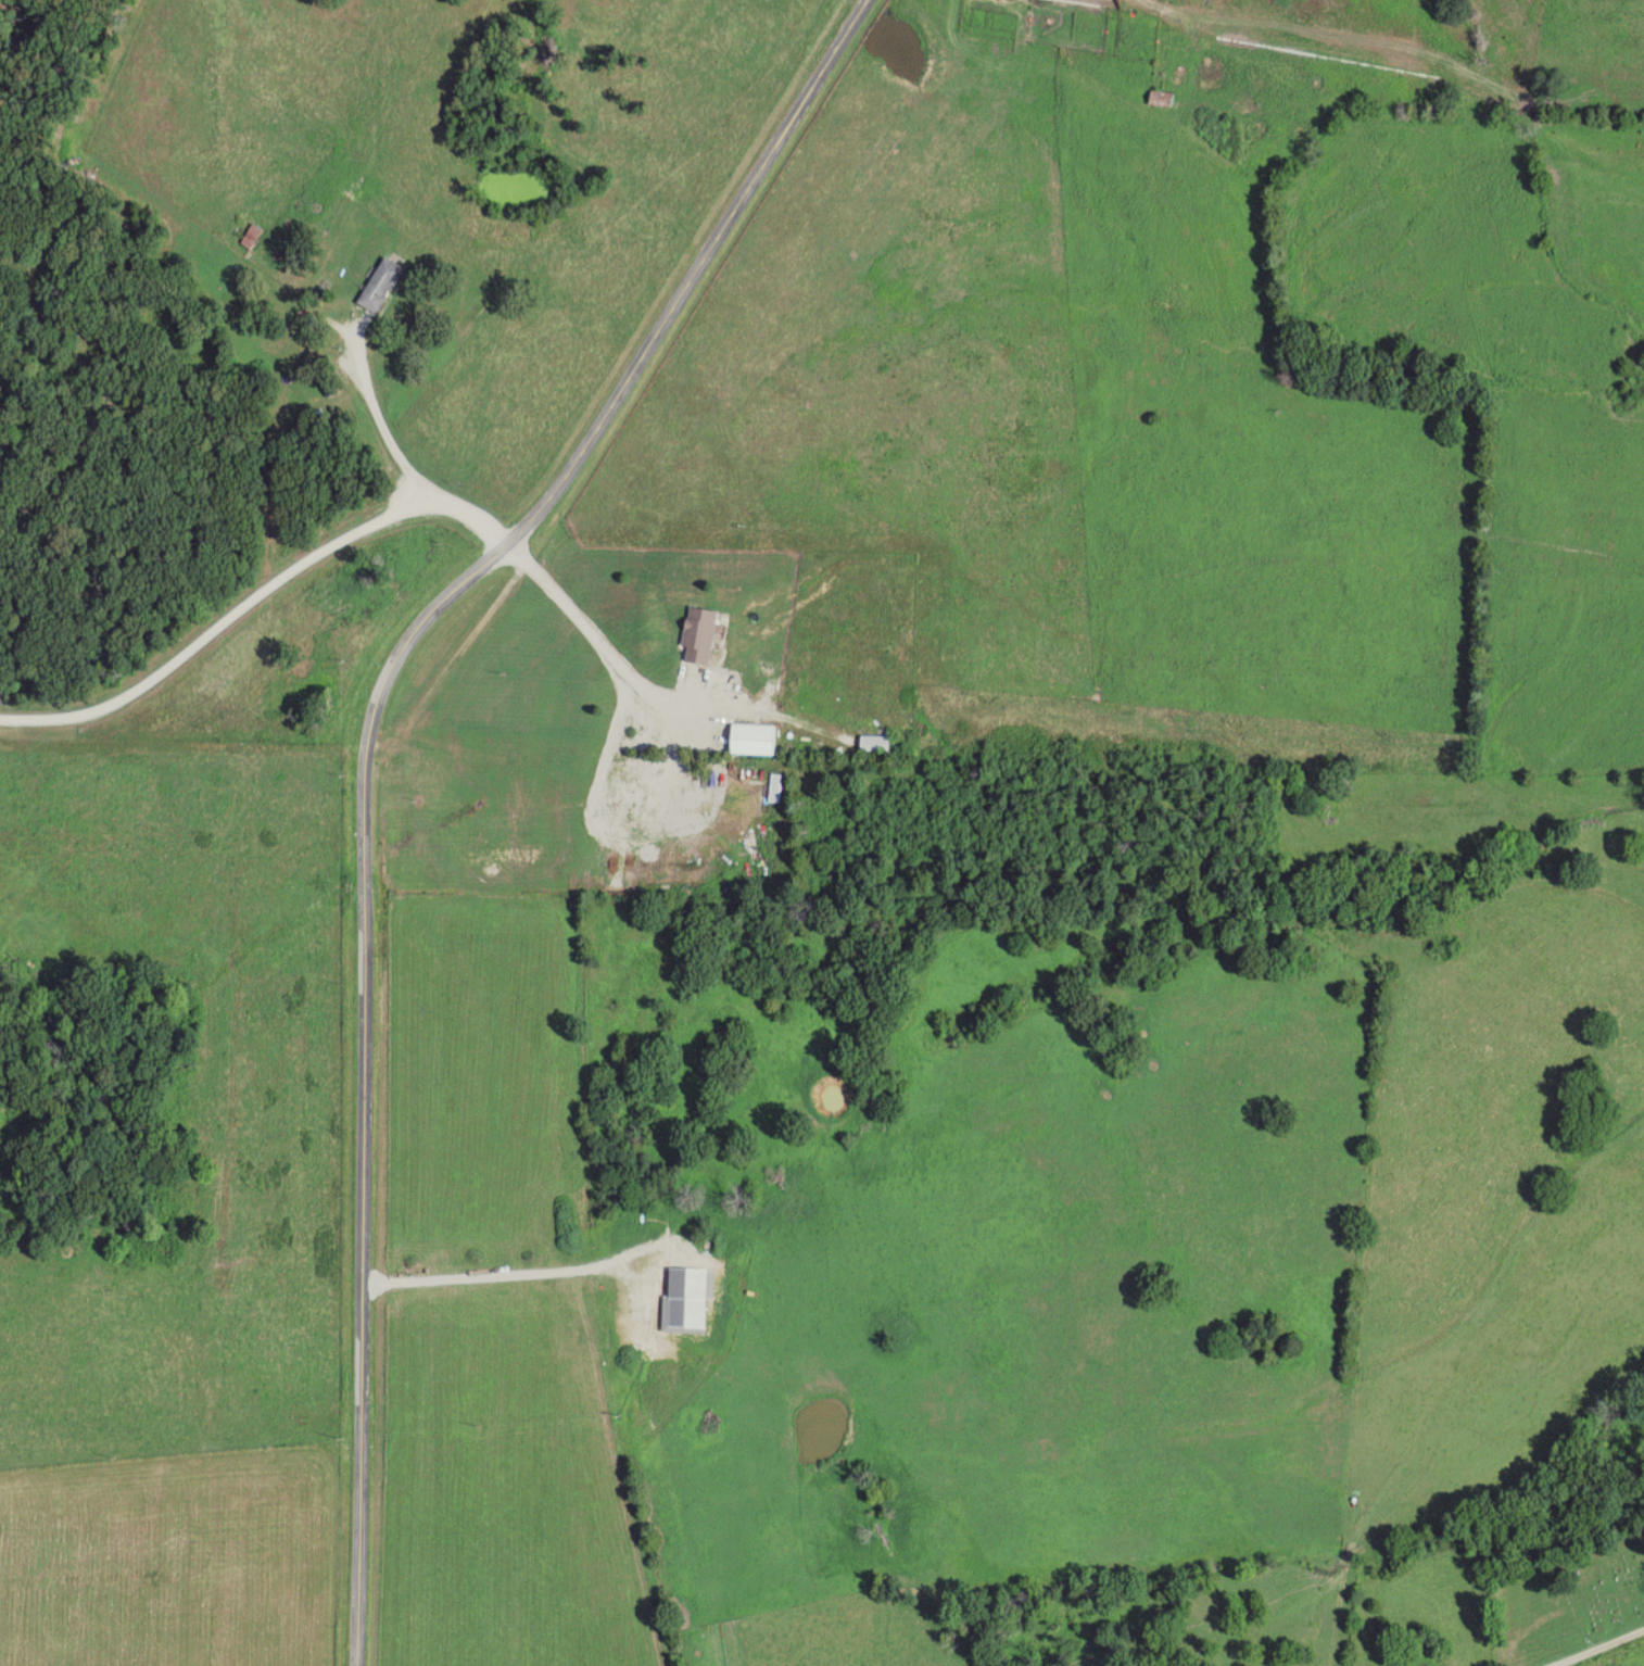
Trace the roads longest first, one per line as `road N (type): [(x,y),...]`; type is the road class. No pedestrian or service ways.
road 1 (secondary): [(353,1665),(364,778),(378,701),(391,666),(435,607),(509,543),(579,457),(864,0)]

